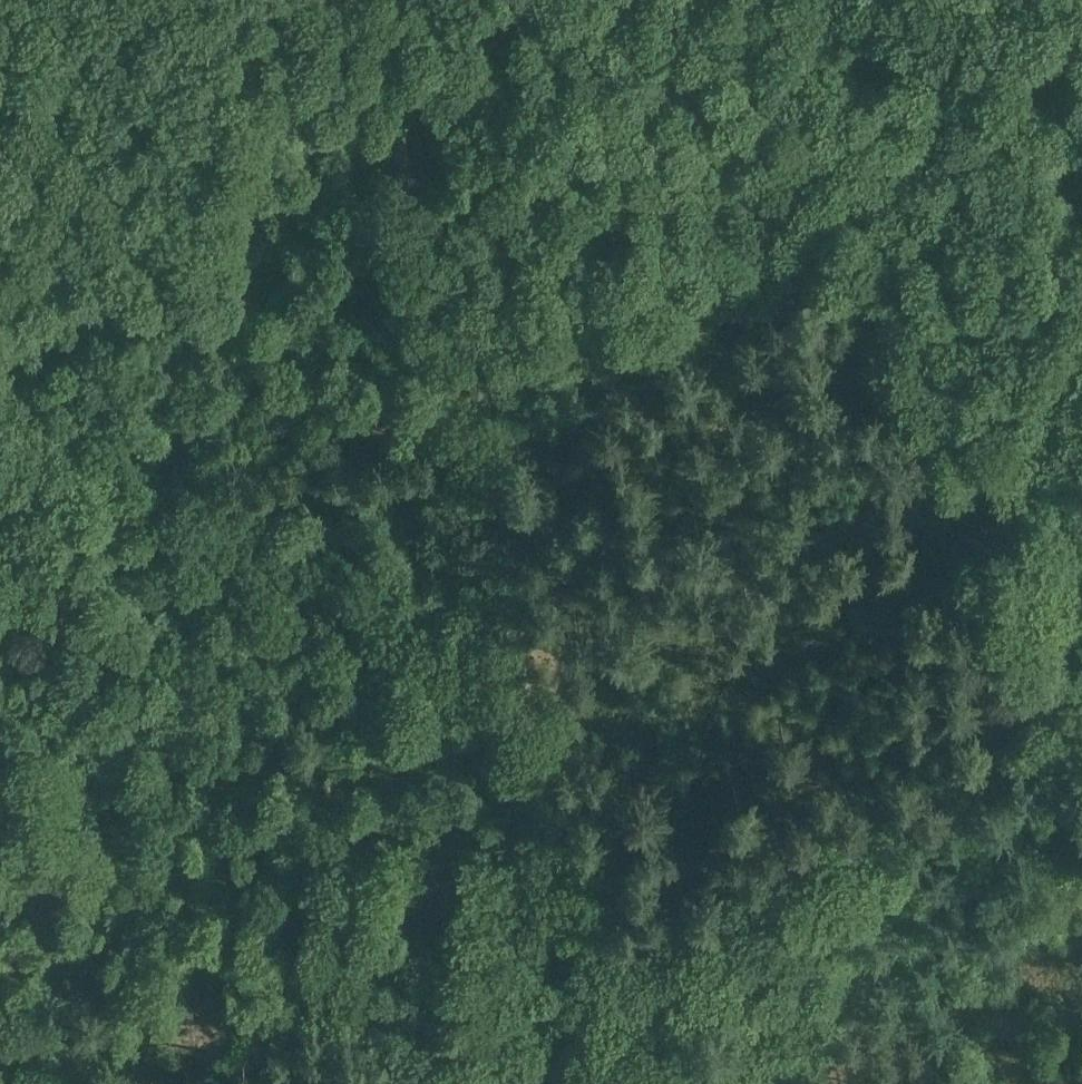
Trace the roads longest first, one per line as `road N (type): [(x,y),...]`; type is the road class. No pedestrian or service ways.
road 1 (track): [(976,587),(895,260),(881,235),(873,271),(982,735),(1000,755),(1007,723)]
road 2 (track): [(466,408),(1081,145)]
road 3 (track): [(598,952),(466,408)]
road 4 (track): [(0,430),(46,425),(179,452),(285,455),(466,408)]
road 5 (track): [(74,1083),(72,950),(0,657)]
road 6 (track): [(466,408),(374,0)]
road 7 (track): [(1007,723),(976,587)]
road 8 (track): [(598,952),(625,1083)]

